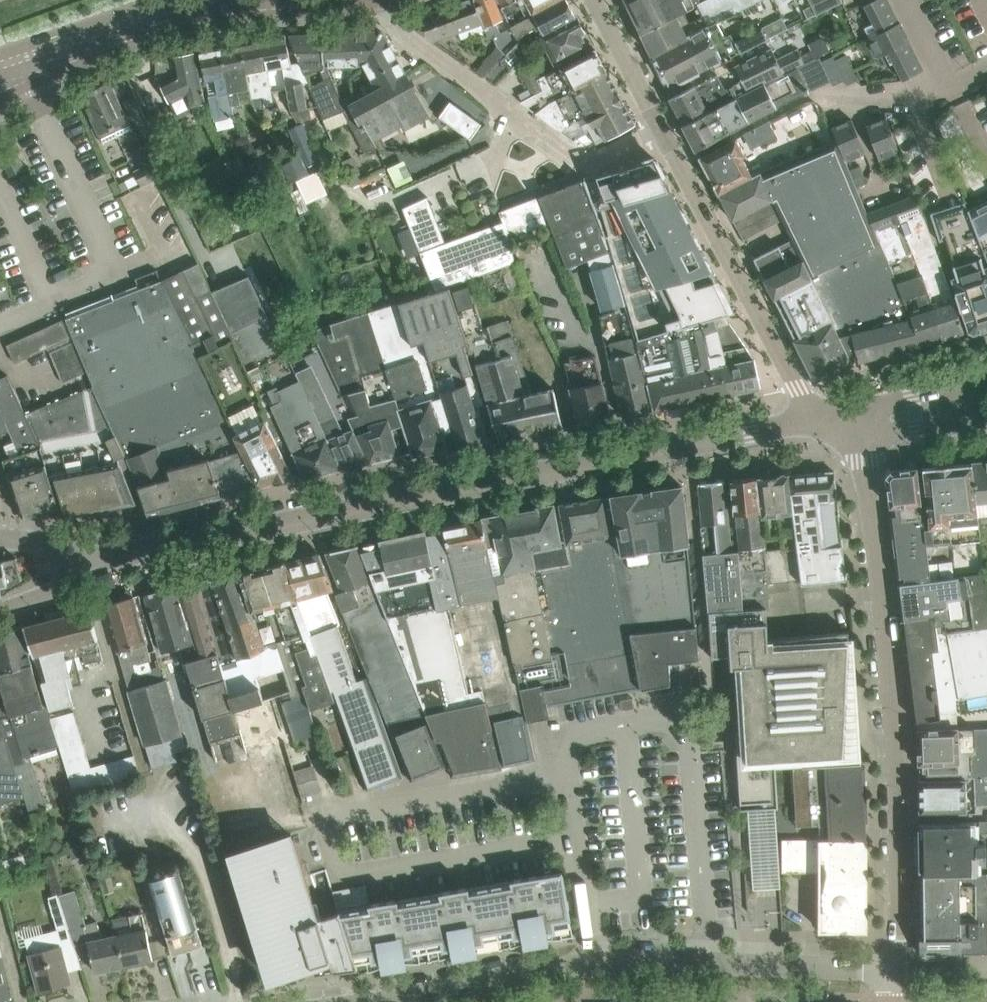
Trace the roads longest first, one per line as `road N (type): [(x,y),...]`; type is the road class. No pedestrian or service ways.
road 1 (unclassified): [(814,426),(76,564)]
road 2 (residential): [(894,973),(894,747),(864,422)]
road 3 (unclassified): [(894,973),(596,963),(378,1001)]
road 4 (residential): [(22,77),(214,10),(356,0)]
road 5 (residential): [(814,426),(663,130)]
road 6 (residential): [(386,0),(405,37),(531,128)]
road 7 (unclassified): [(531,128),(587,168),(663,130)]
road 8 (residential): [(663,130),(595,0)]
road 9 (residential): [(947,91),(812,95)]

